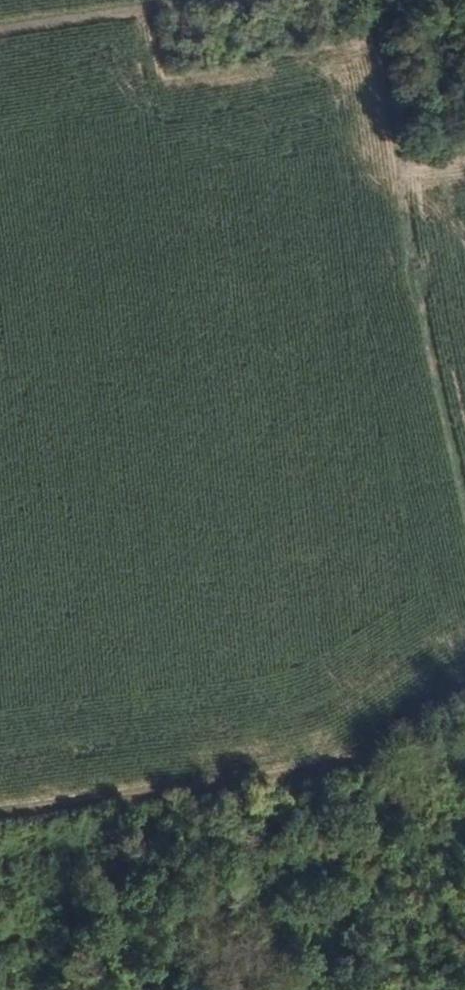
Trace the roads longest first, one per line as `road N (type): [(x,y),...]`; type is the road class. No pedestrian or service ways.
road 1 (track): [(0,819),(219,794),(385,761),(464,713)]
road 2 (track): [(0,33),(243,0)]

